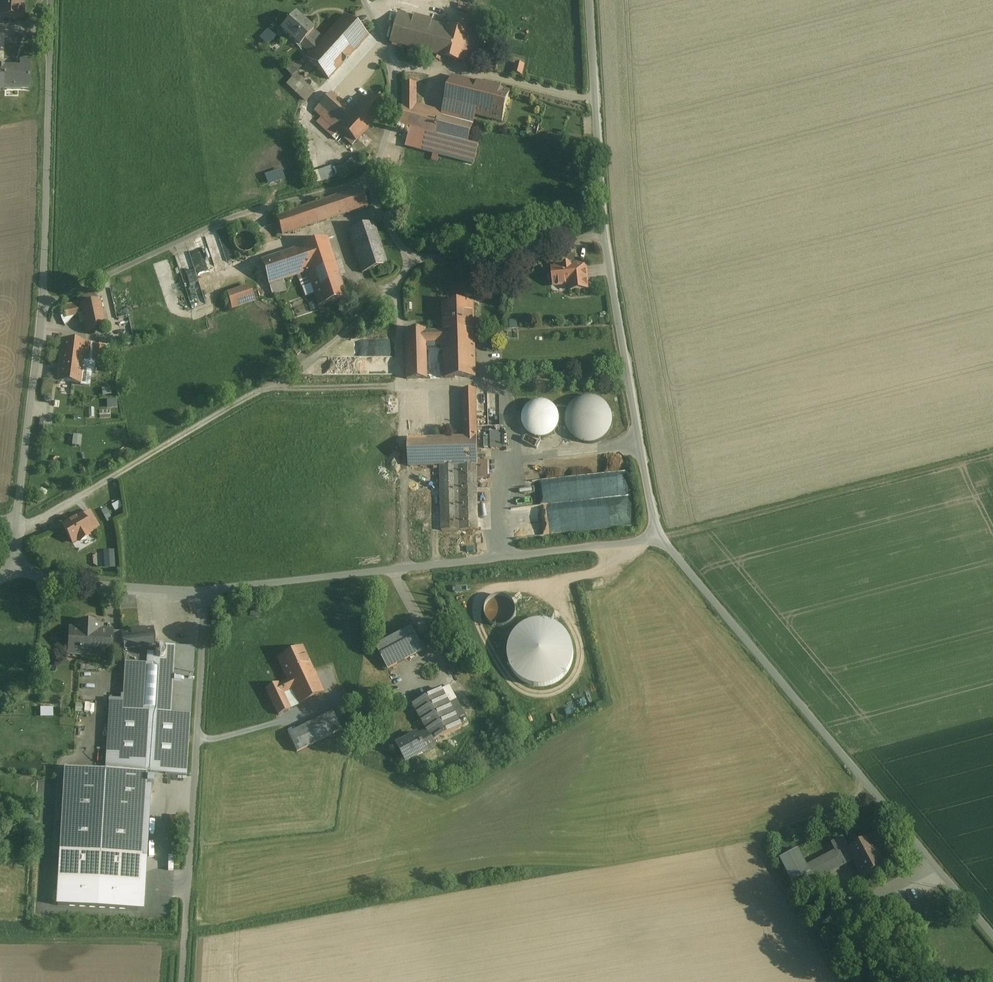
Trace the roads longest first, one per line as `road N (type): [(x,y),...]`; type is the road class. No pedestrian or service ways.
road 1 (unclassified): [(663,541),(603,235),(589,0)]
road 2 (unclassified): [(15,527),(43,306),(48,0)]
road 3 (unclassified): [(992,938),(663,541)]
road 4 (track): [(420,255),(357,325),(278,380),(15,527)]
road 5 (unclassified): [(205,592),(663,541)]
road 6 (unclassified): [(183,981),(205,592)]
road 7 (track): [(992,455),(663,541)]
road 8 (unclassified): [(18,559),(51,581),(205,592)]

